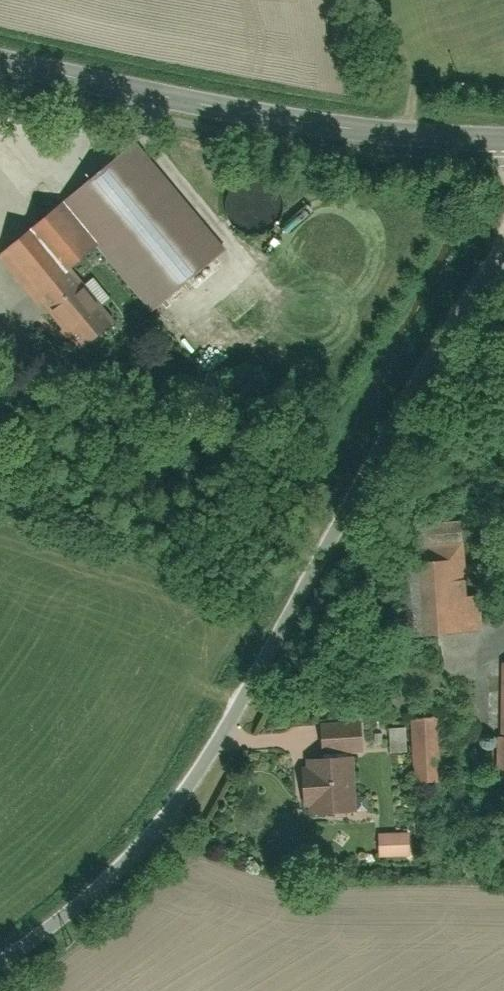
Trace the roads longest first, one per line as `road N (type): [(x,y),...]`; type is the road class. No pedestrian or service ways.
road 1 (residential): [(0,971),(75,927),(223,745),(503,245)]
road 2 (tertiary): [(0,66),(249,116),(503,142)]

